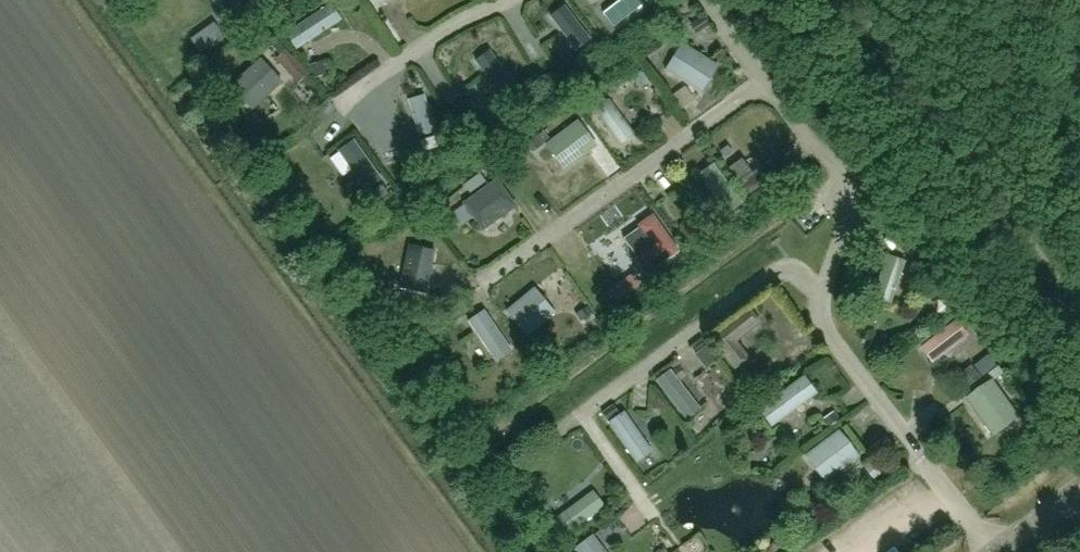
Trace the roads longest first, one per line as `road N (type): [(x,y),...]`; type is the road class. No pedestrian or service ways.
road 1 (track): [(821,0),(1079,346)]

